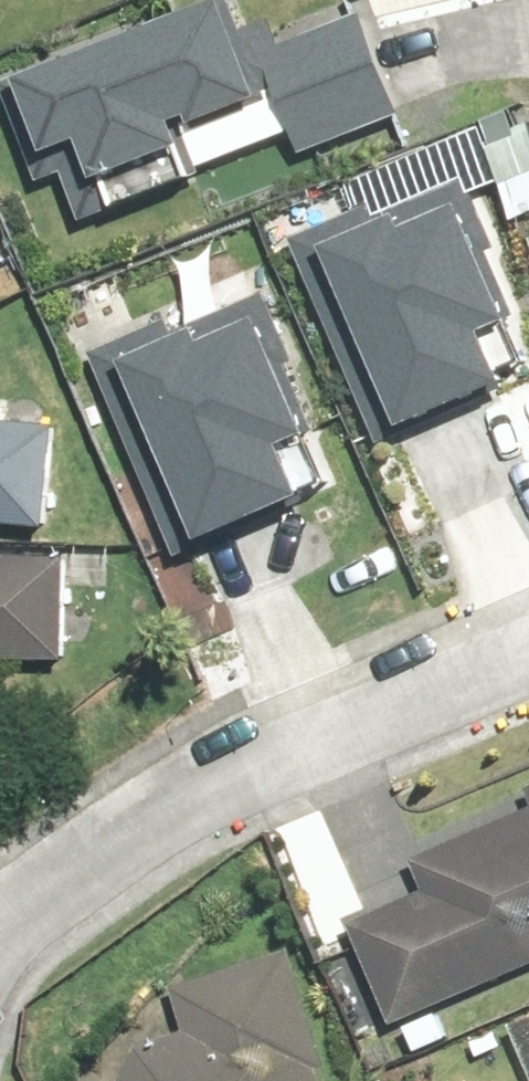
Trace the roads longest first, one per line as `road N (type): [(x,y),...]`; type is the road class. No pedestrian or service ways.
road 1 (residential): [(0,917),(42,872),(121,828),(455,673),(528,654)]

